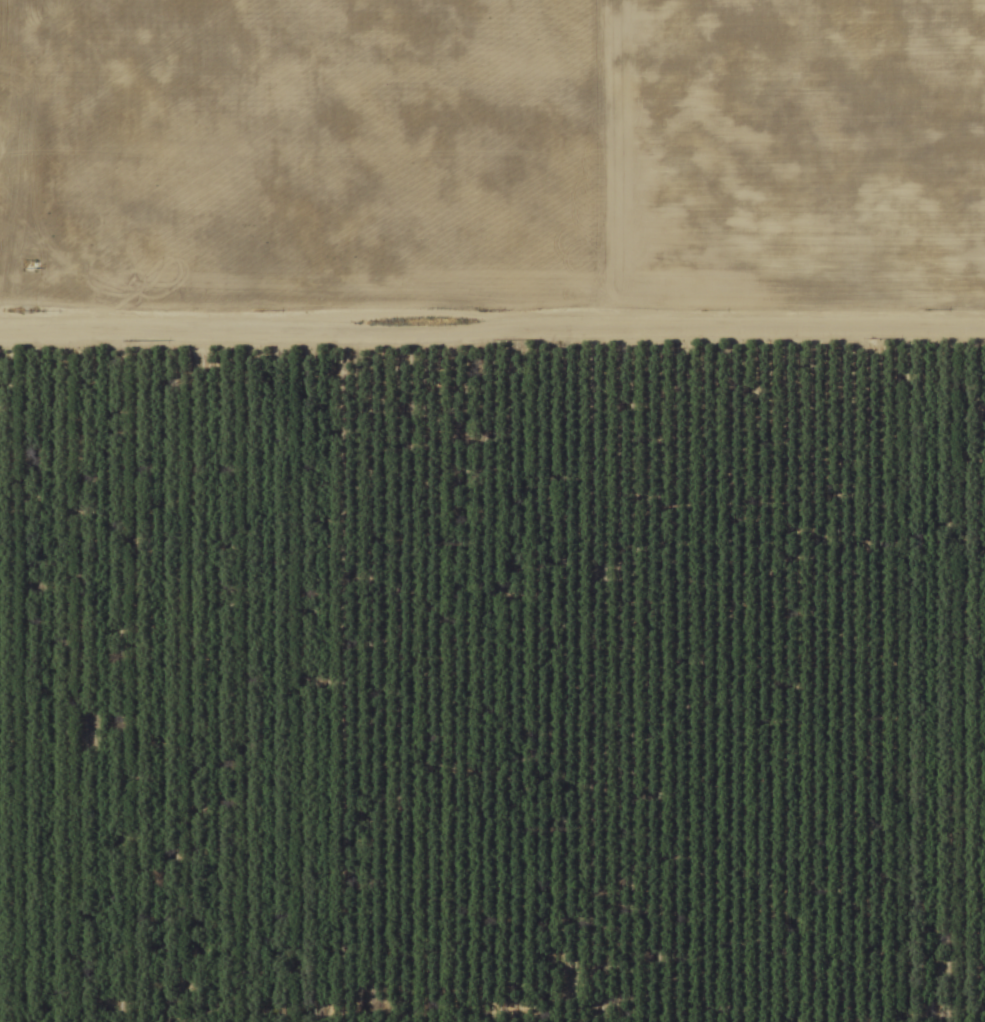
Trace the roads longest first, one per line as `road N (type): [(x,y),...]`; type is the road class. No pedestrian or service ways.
road 1 (residential): [(984,323),(0,325)]

